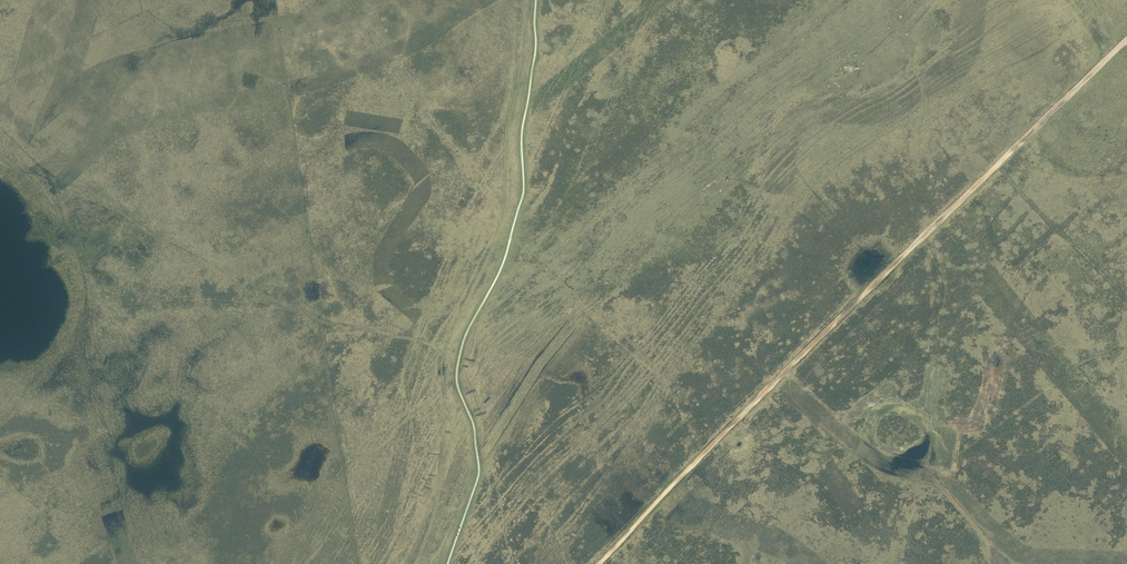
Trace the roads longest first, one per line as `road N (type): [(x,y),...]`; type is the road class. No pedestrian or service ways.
road 1 (track): [(597,563),(1126,43)]

